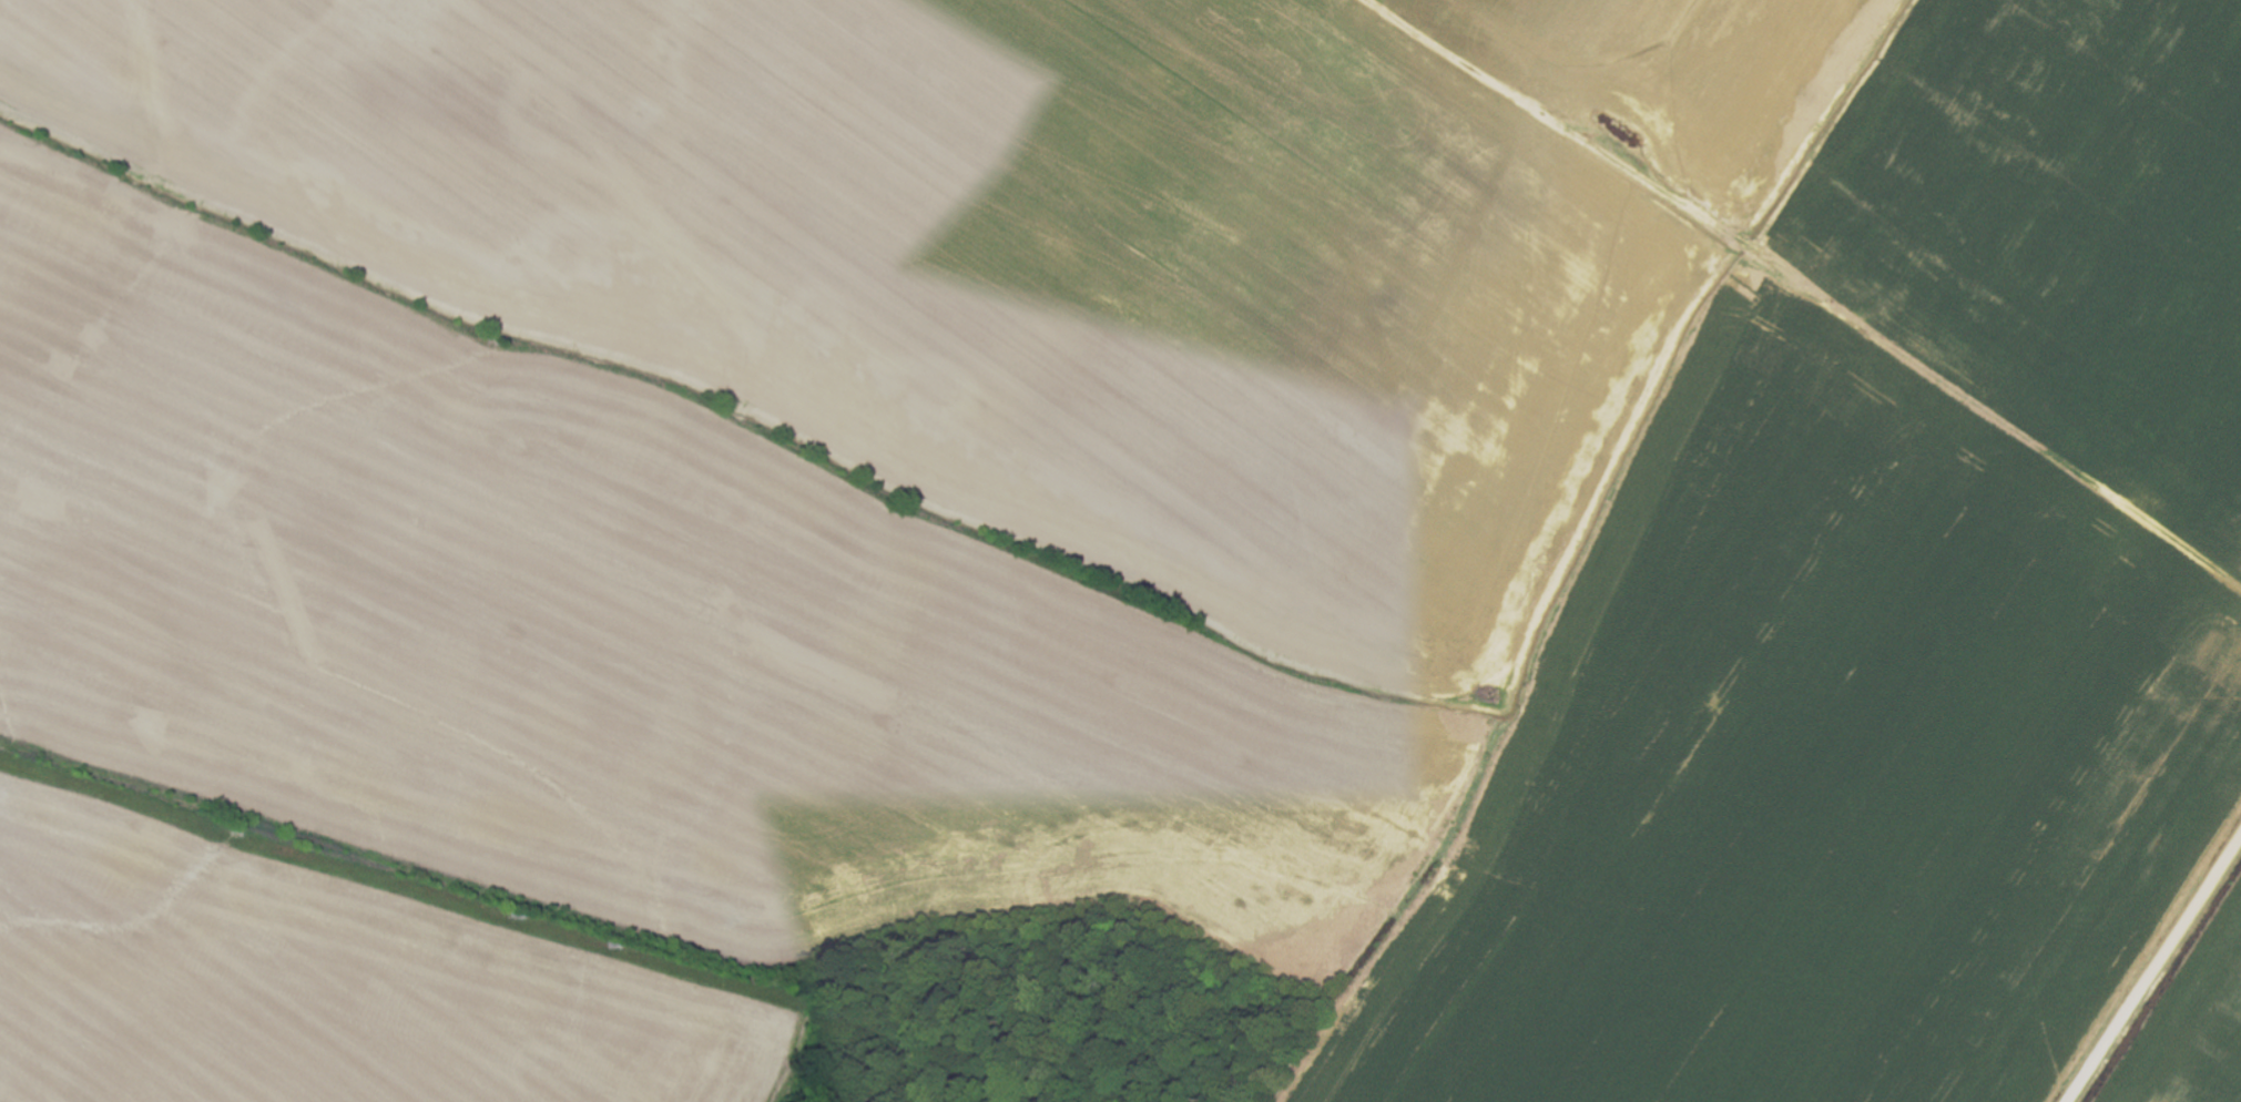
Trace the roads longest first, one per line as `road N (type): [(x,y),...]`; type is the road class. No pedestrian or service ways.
road 1 (residential): [(2072,1101),(2240,843)]

